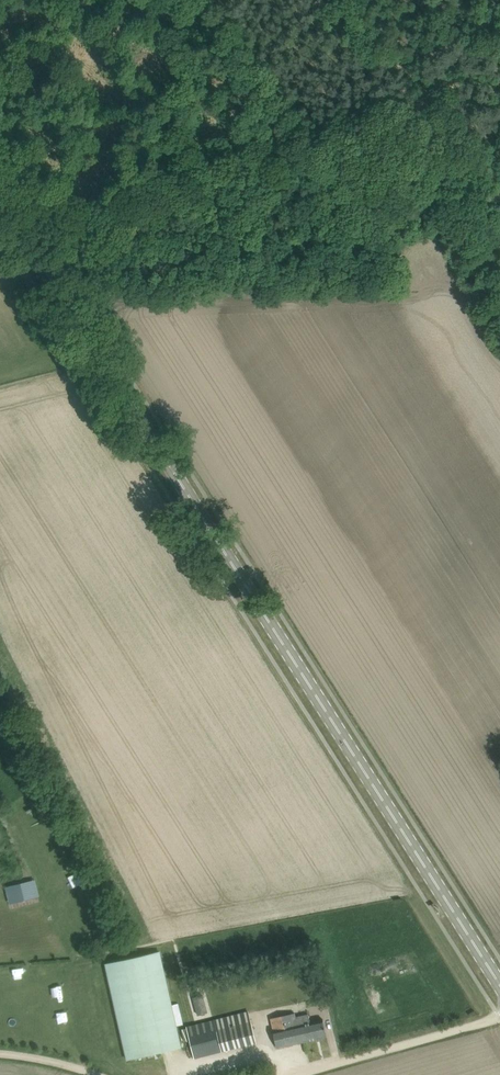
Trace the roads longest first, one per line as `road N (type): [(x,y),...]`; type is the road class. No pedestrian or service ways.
road 1 (primary): [(499,982),(0,197)]
road 2 (track): [(499,1019),(307,1074)]

